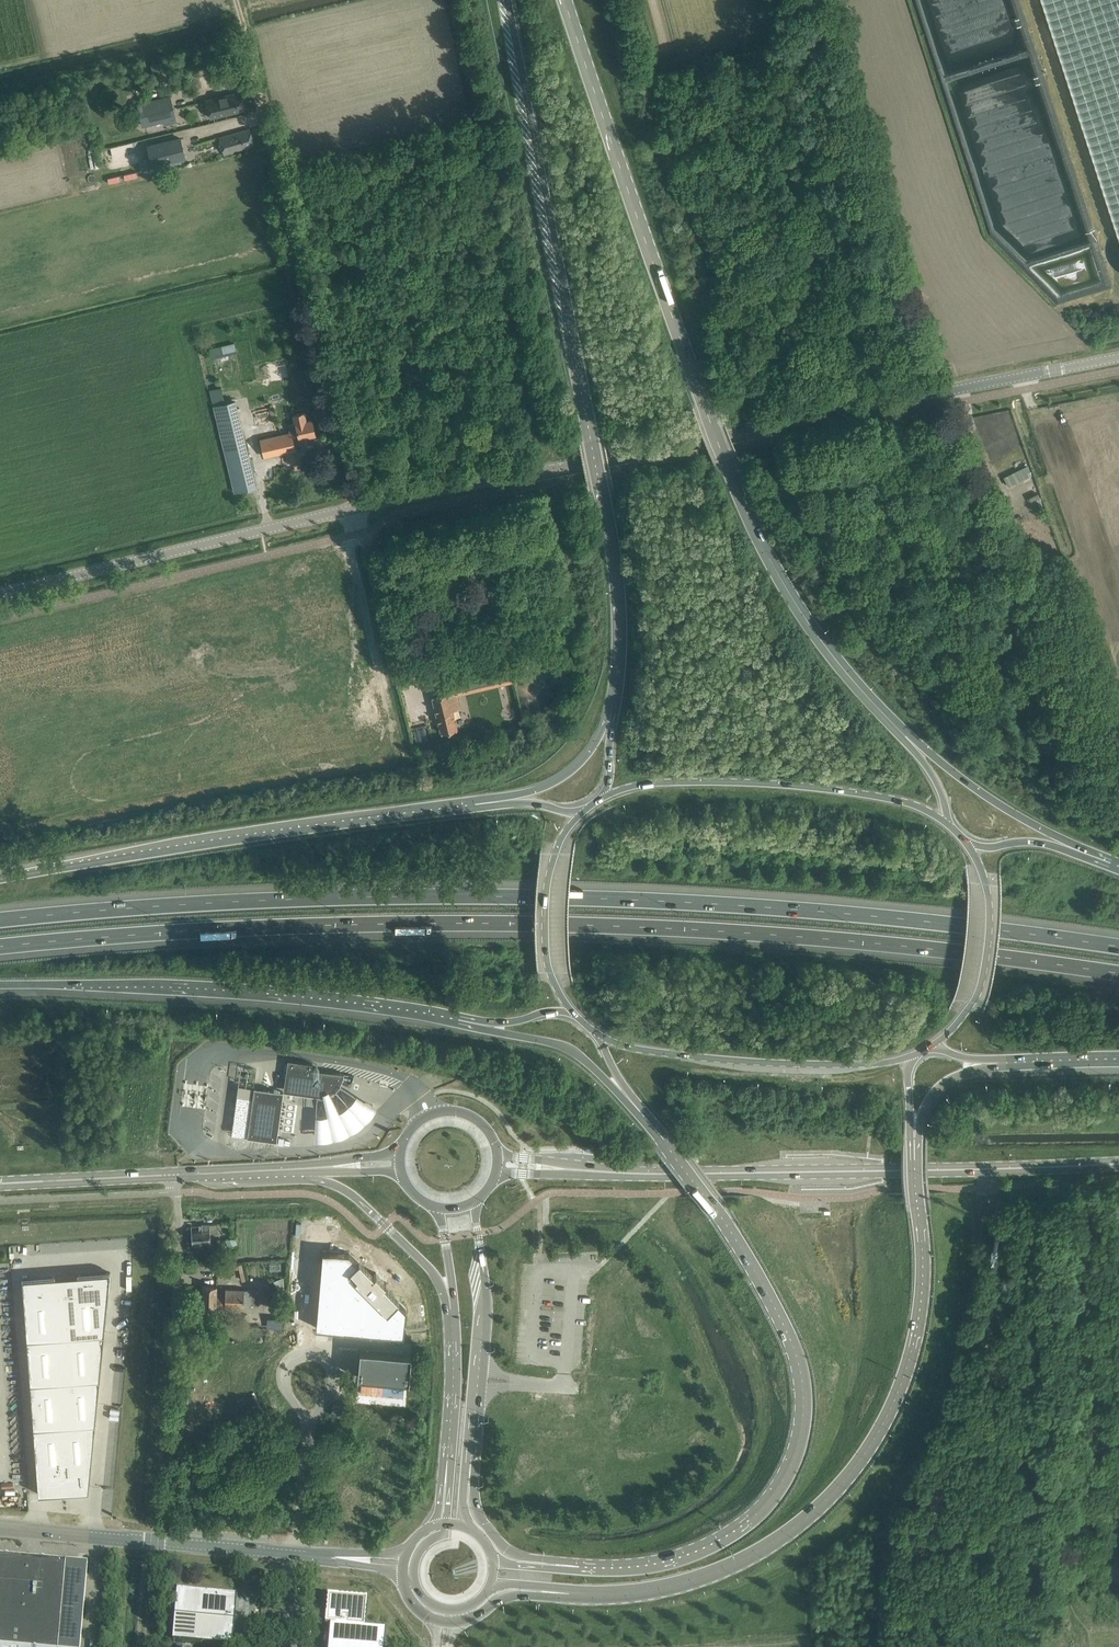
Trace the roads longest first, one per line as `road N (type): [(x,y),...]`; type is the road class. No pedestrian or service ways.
road 1 (tertiary): [(0,594),(359,508),(1118,358)]
road 2 (motorway): [(0,946),(248,925),(682,928),(1002,955),(1118,973)]
road 3 (motorway): [(1118,948),(681,901),(248,901),(0,918)]
road 4 (primary): [(891,722),(805,618),(742,499),(568,0)]
road 5 (primary): [(506,0),(616,567),(615,704)]
road 6 (track): [(407,686),(237,0)]
road 7 (secondary): [(574,1594),(640,1592),(729,1567),(801,1523),(866,1453),(899,1391),(921,1304),(911,1136)]
road 8 (secondary): [(664,1139),(786,1329),(801,1374),(801,1433),(780,1486),(732,1534),(657,1564),(587,1568)]
road 9 (secondary): [(601,1172),(1118,1164)]
road 10 (motorway): [(494,806),(0,879)]
road 11 (motorway): [(0,986),(211,986),(459,1016)]
road 12 (primary): [(948,822),(900,801),(774,783),(644,783),(601,798)]
road 13 (primary): [(599,1034),(675,1054),(805,1065),(913,1055)]
road 14 (unclassified): [(0,1526),(296,1554)]
road 15 (motorway): [(1109,866),(967,781),(891,722)]
road 16 (secondary): [(471,1458),(485,1298),(473,1202)]
road 17 (motorway): [(459,1016),(565,1047),(664,1139)]
road 18 (primary): [(931,1047),(967,1011),(984,962),(988,896),(968,844)]
road 19 (secondary): [(289,1169),(353,1196),(419,1257),(452,1312)]
road 20 (primary): [(583,811),(555,851),(546,896),(550,971),(576,1014)]
road 21 (unclassified): [(168,1378),(180,1233),(175,1175)]
road 22 (secondary): [(587,1568),(505,1550),(476,1511),(471,1458)]
road 23 (secondary): [(0,1184),(175,1175)]
road 24 (motorway): [(615,704),(573,769),(494,806)]
road 25 (unclassified): [(307,1417),(286,1391),(295,1357),(311,1355),(333,1370),(319,1410)]
road 26 (secondary): [(452,1312),(447,1460)]
road 27 (motorway): [(1109,866),(1047,844),(968,844)]
road 28 (secondary): [(497,1155),(482,1124),(450,1111),(418,1122),(400,1152)]
road 29 (unclassified): [(307,1417),(296,1554)]
road 30 (secondary): [(599,1034),(617,1075),(664,1139)]
road 31 (secondary): [(459,1623),(507,1595),(574,1594)]
road 32 (motorway): [(911,1136),(934,1092),(998,1059)]
road 33 (motorway): [(998,1059),(1118,1055)]

